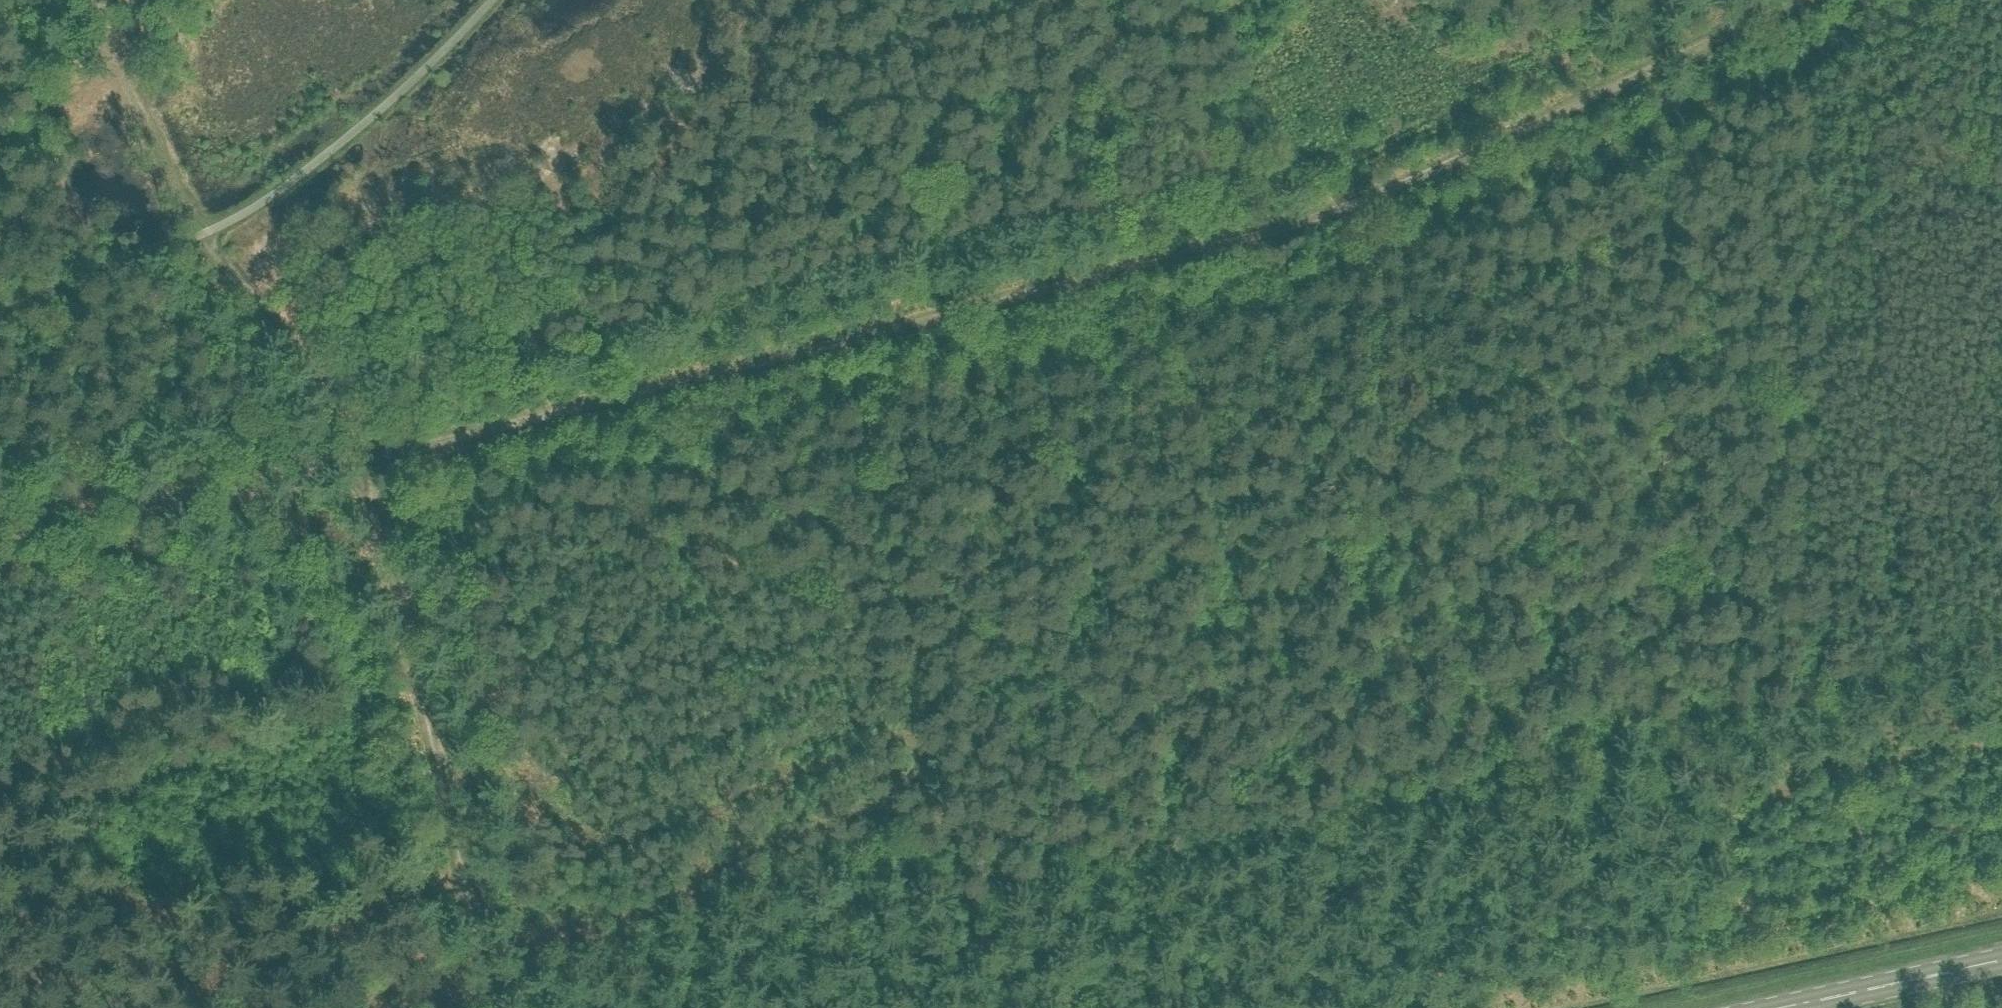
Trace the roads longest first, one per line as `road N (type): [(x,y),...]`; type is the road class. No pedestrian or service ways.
road 1 (track): [(509,1007),(394,505),(376,460),(1283,230),(1809,0)]
road 2 (track): [(0,529),(376,460)]
road 3 (track): [(193,239),(339,401),(376,460)]
road 4 (track): [(85,0),(149,158),(193,239)]
road 5 (primary): [(1794,1007),(2001,964)]

